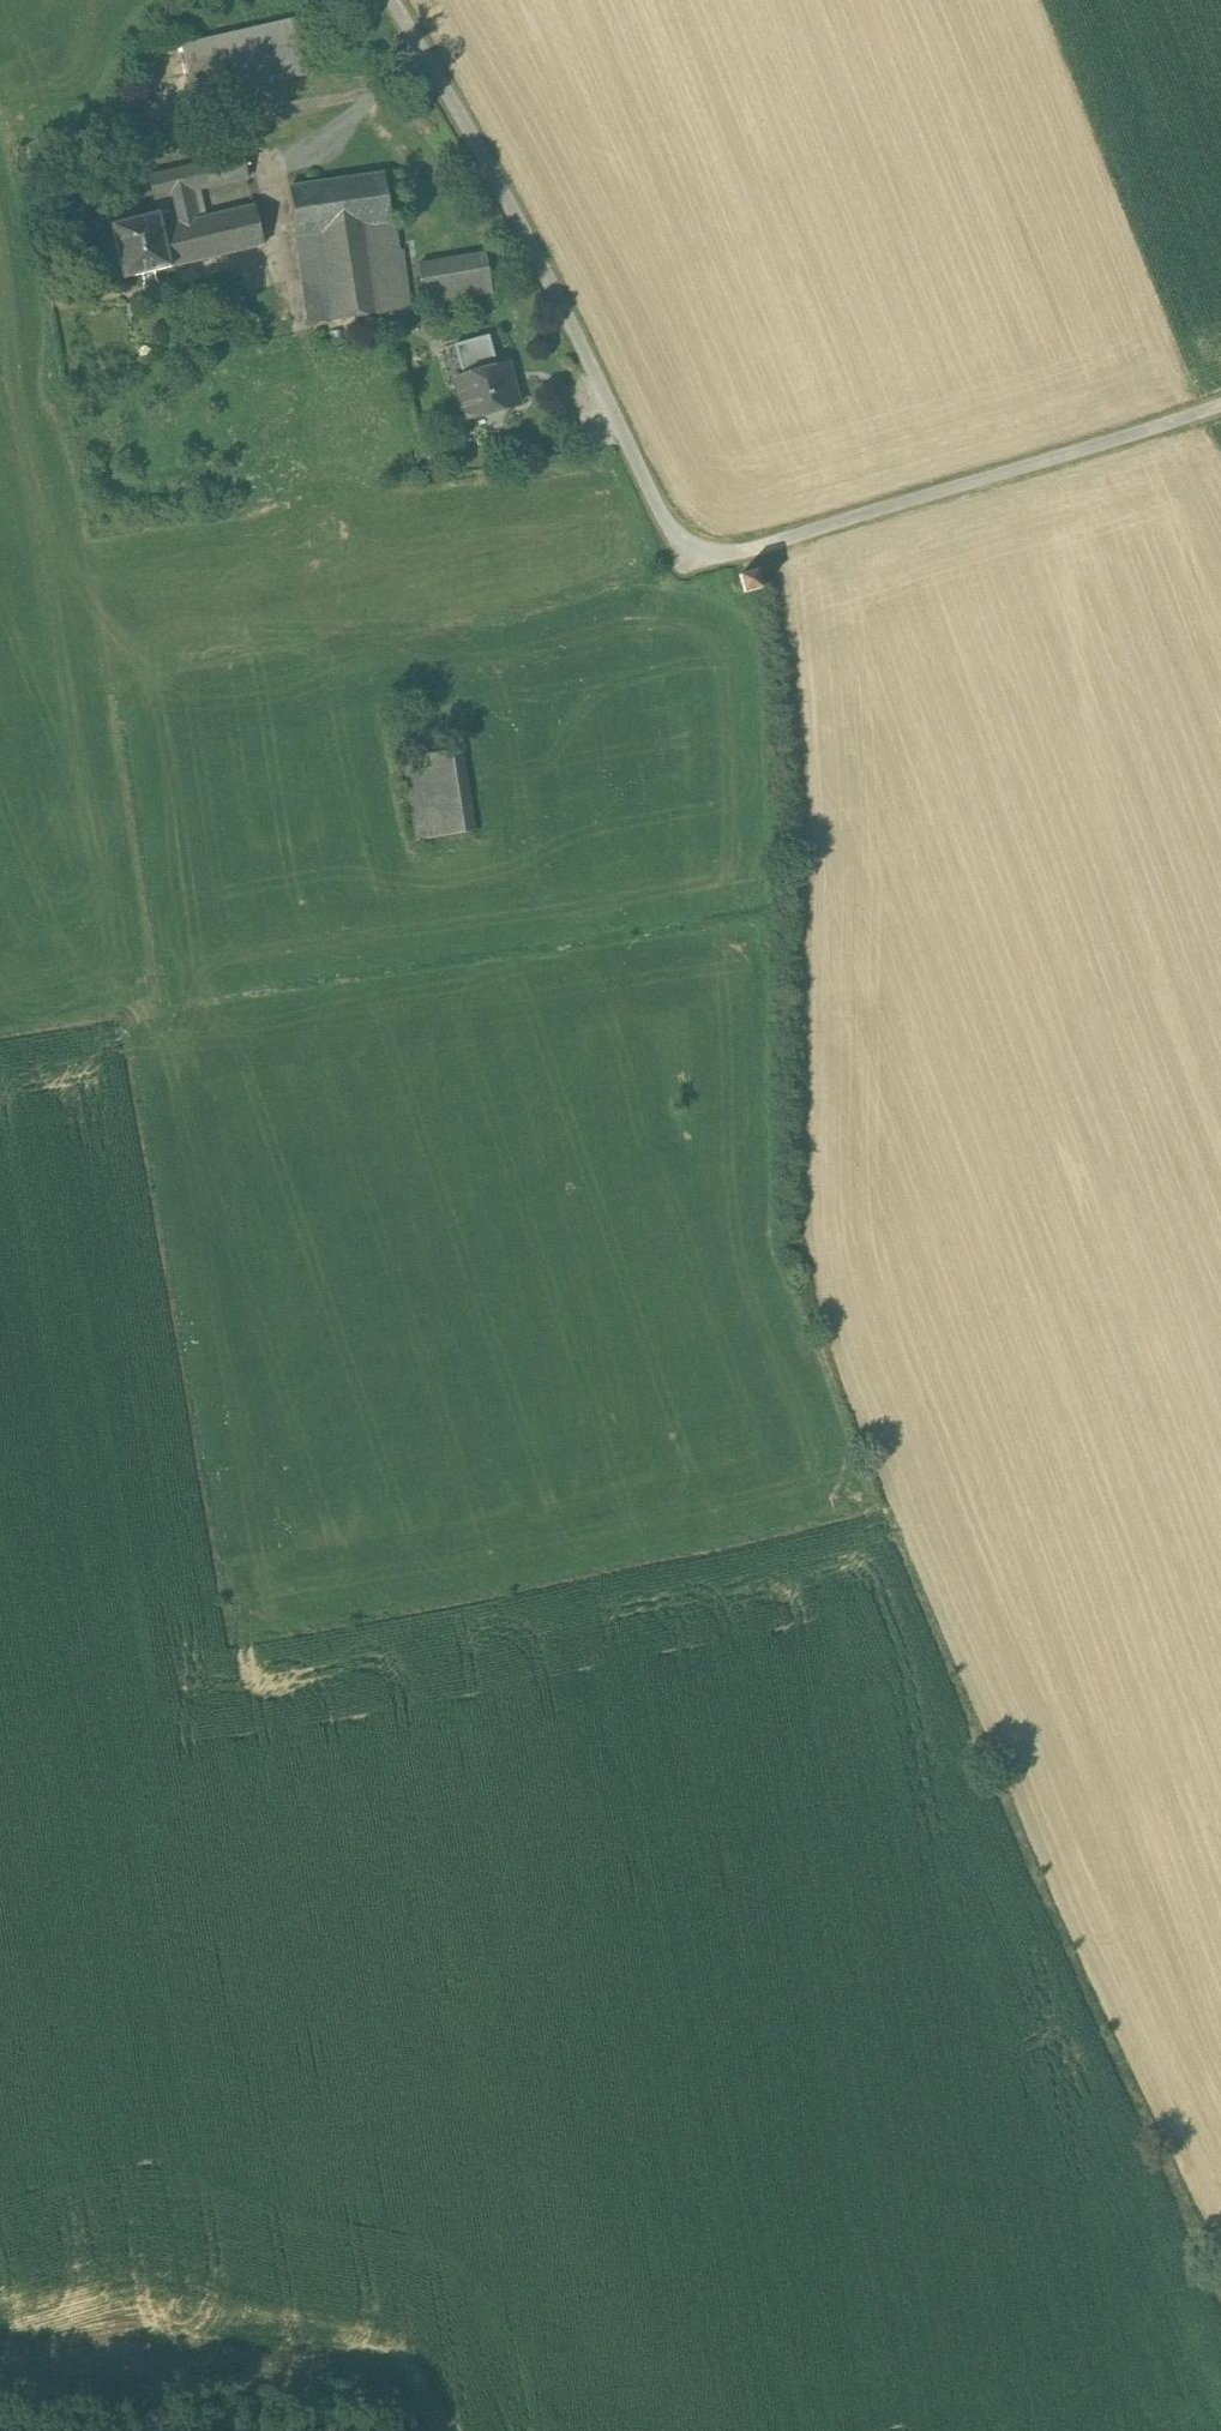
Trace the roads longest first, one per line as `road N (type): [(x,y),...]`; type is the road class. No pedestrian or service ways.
road 1 (unclassified): [(388,0),(478,147),(672,528),(697,553),(738,554),(1220,404)]

